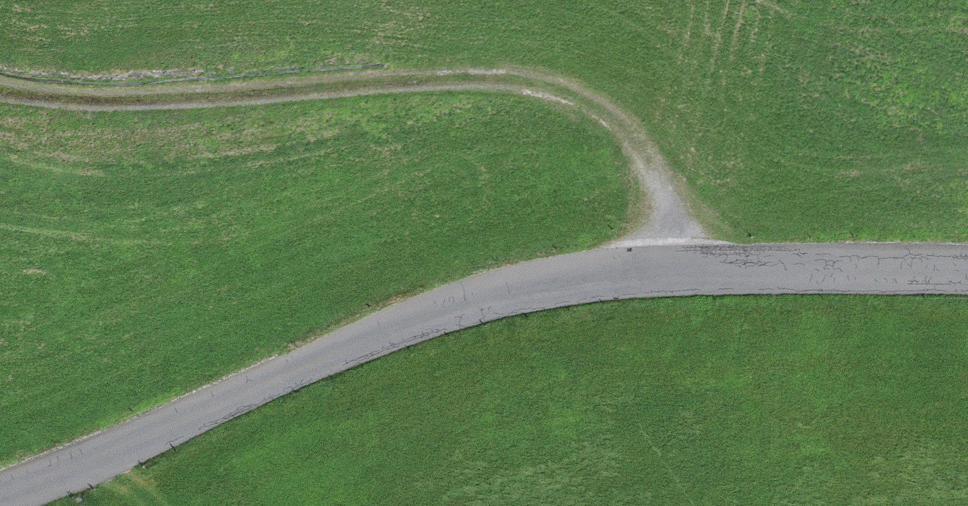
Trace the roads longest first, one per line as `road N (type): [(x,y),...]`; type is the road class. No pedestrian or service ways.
road 1 (unclassified): [(967,267),(667,267),(550,280),(371,336),(0,496)]
road 2 (track): [(0,88),(96,101),(436,76),(575,94),(617,122),(652,165),(667,267)]

